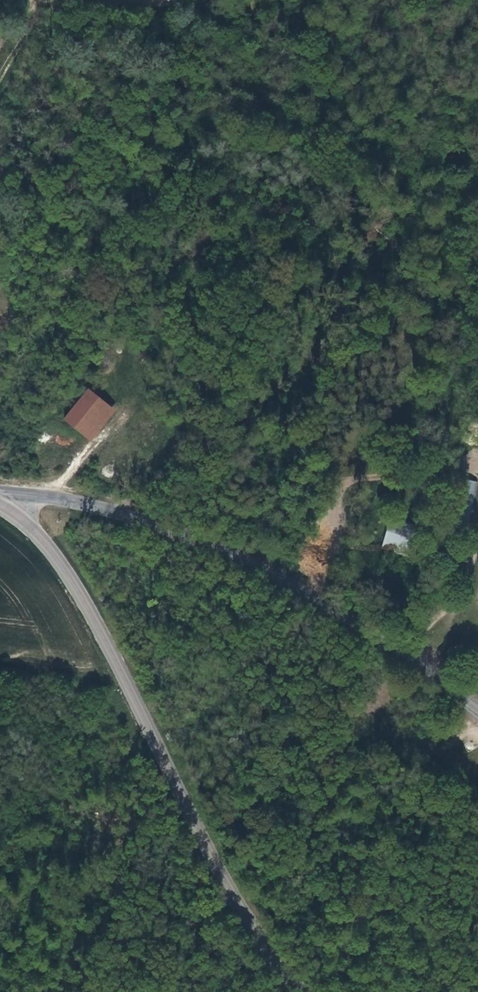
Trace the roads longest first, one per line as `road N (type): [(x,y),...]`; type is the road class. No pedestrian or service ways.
road 1 (tertiary): [(300,991),(235,900),(72,583),(33,530),(0,506)]
road 2 (tertiary): [(477,705),(343,612),(205,542),(81,502),(0,492)]
road 3 (track): [(95,506),(477,469)]

